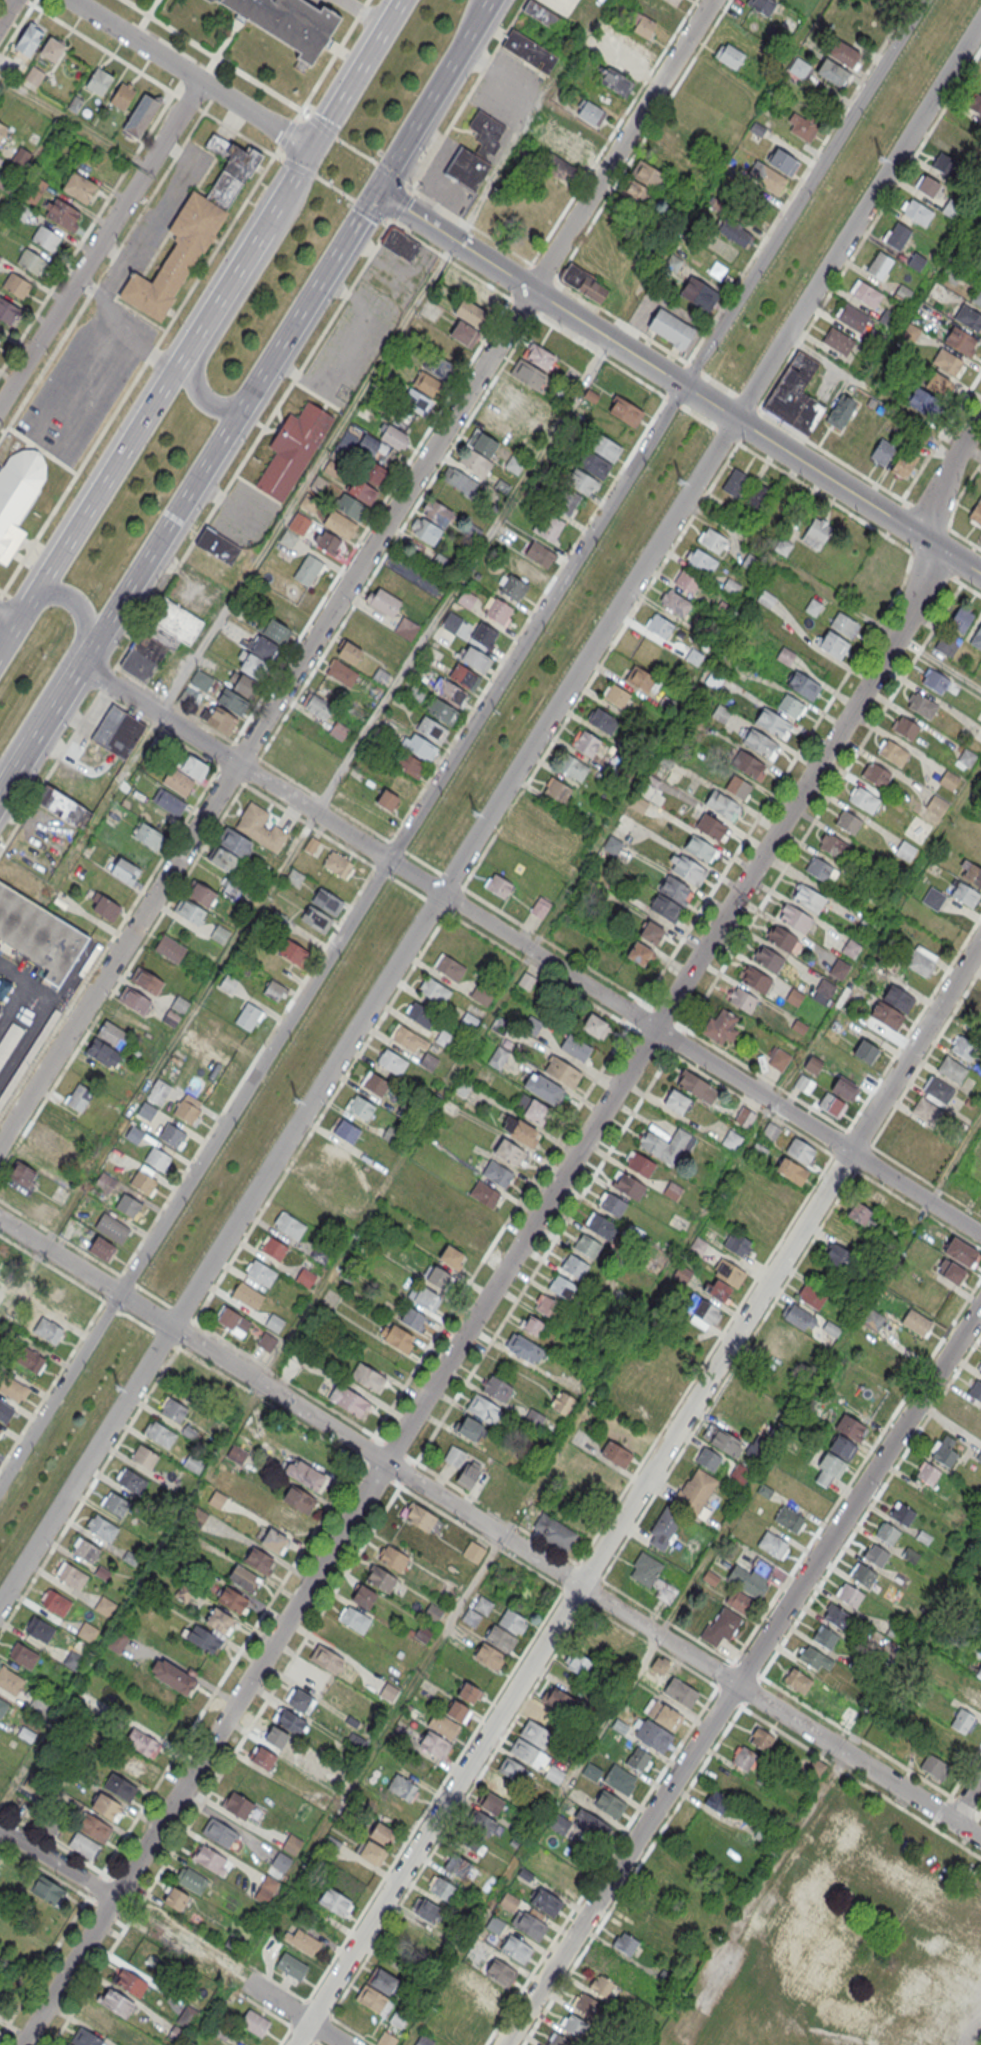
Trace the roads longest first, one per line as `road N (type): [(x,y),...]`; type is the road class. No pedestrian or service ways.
road 1 (residential): [(0,1602),(980,21)]
road 2 (residential): [(936,546),(912,618),(23,2044)]
road 3 (residential): [(922,0),(0,1484)]
road 4 (residential): [(980,940),(294,2044)]
road 5 (residential): [(980,1838),(0,1220)]
road 6 (residential): [(980,1235),(82,666)]
road 7 (residential): [(0,1142),(531,291)]
road 8 (residential): [(980,1305),(503,2044)]
road 9 (primary): [(82,666),(492,0)]
road 10 (primary): [(399,0),(0,645)]
road 11 (tertiary): [(980,575),(531,291)]
road 12 (residential): [(200,82),(0,404)]
road 13 (residential): [(712,0),(531,291)]
road 14 (primary): [(294,174),(296,205),(199,366),(206,401),(220,406),(251,397)]
road 15 (residential): [(309,150),(70,0)]
road 16 (primary): [(0,764),(81,635),(80,610),(67,599),(46,595),(26,605)]
road 17 (tertiary): [(531,291),(377,193)]
road 18 (primary): [(2,794),(82,666)]
road 19 (residential): [(115,1899),(0,1827)]
road 20 (residential): [(980,416),(910,530)]

